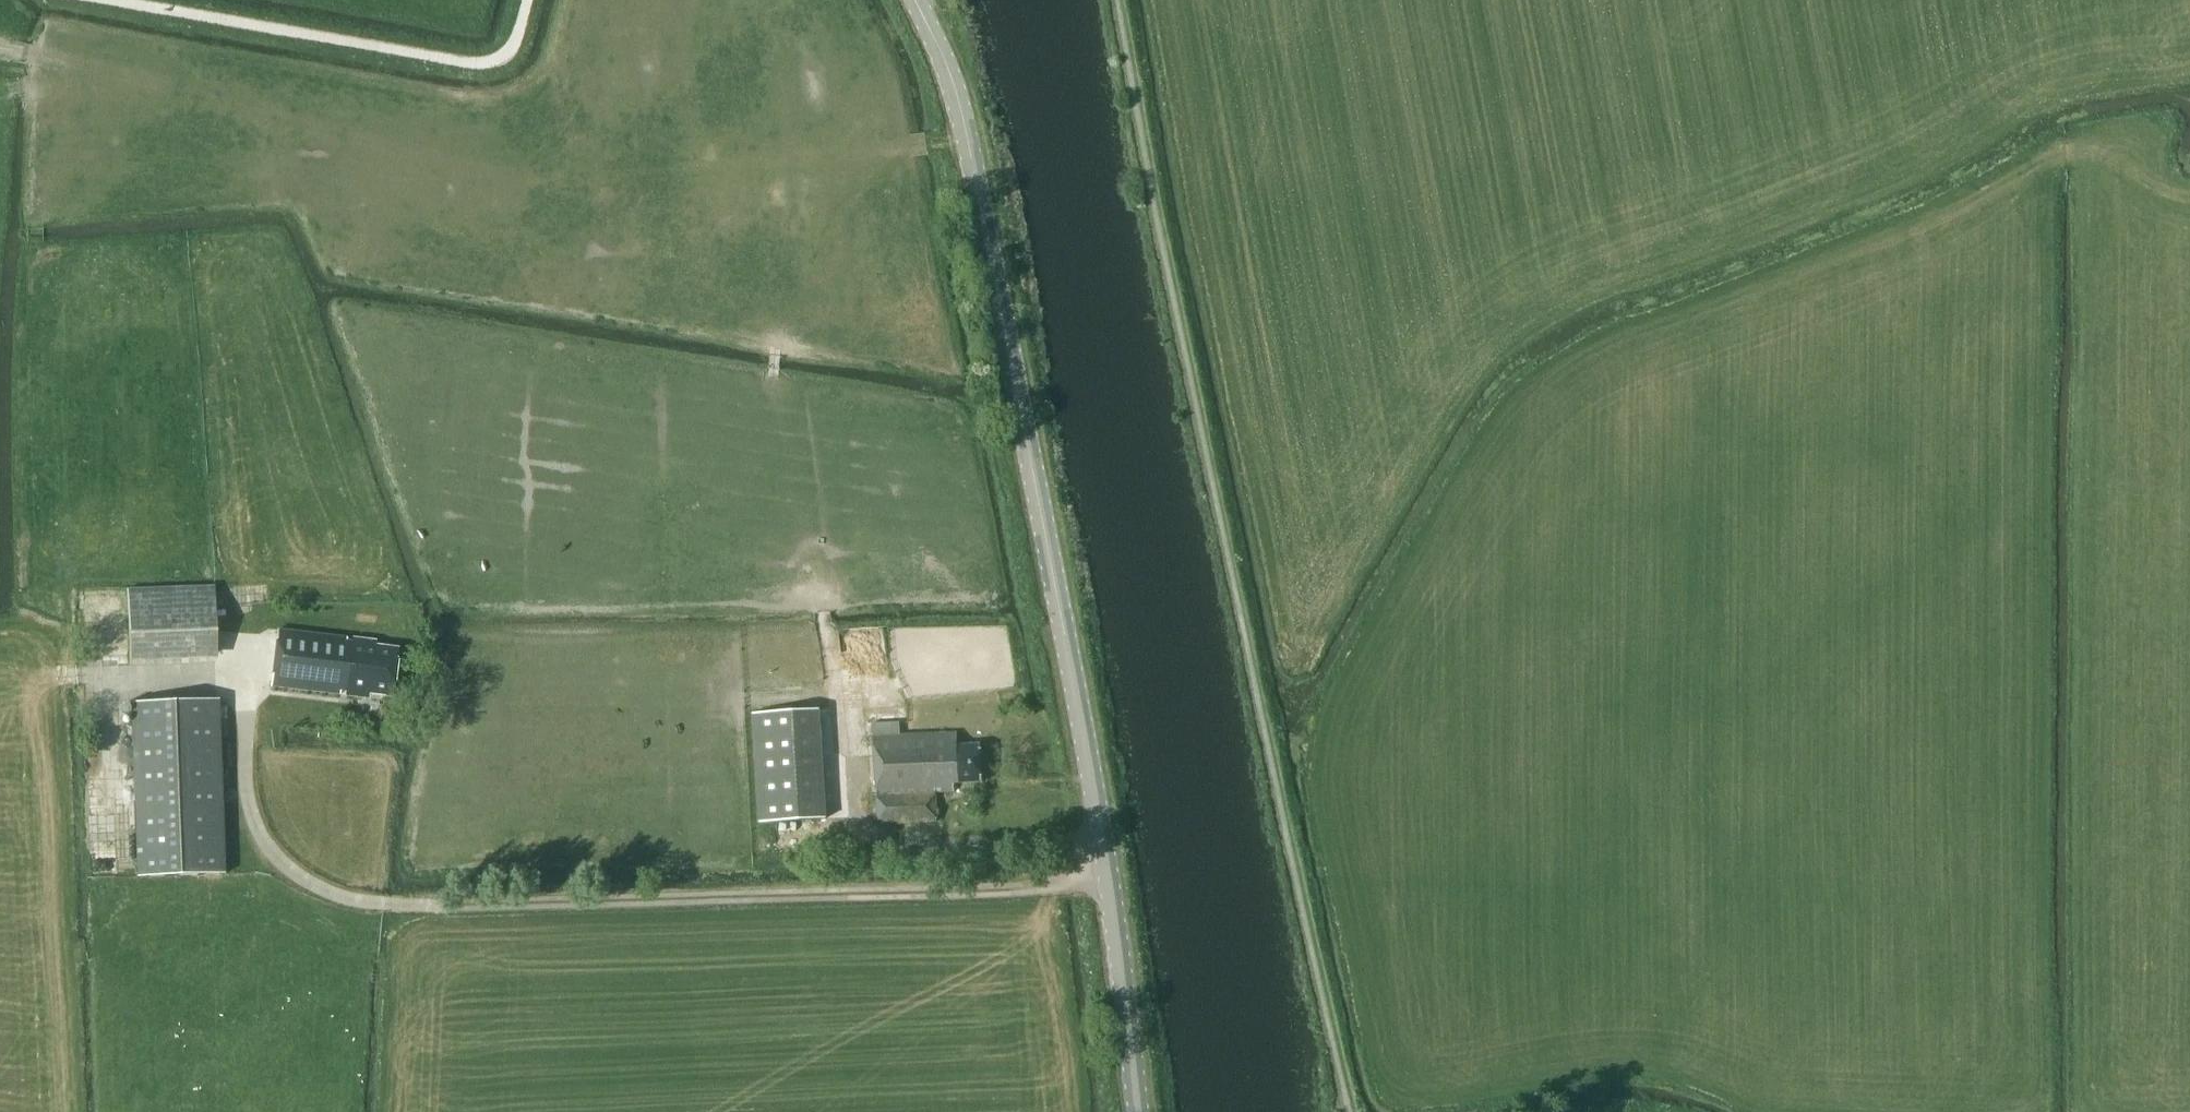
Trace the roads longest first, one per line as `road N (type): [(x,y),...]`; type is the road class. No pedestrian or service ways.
road 1 (tertiary): [(1138,1111),(1109,877),(961,108),(915,0)]

